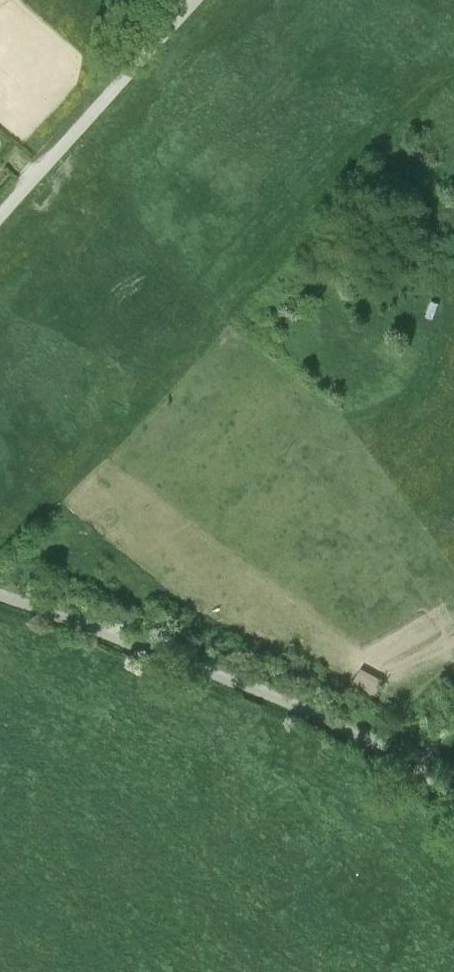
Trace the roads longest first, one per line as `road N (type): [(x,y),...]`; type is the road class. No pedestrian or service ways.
road 1 (unclassified): [(0,584),(220,661),(378,730),(453,801)]
road 2 (unclassified): [(194,0),(0,216)]

